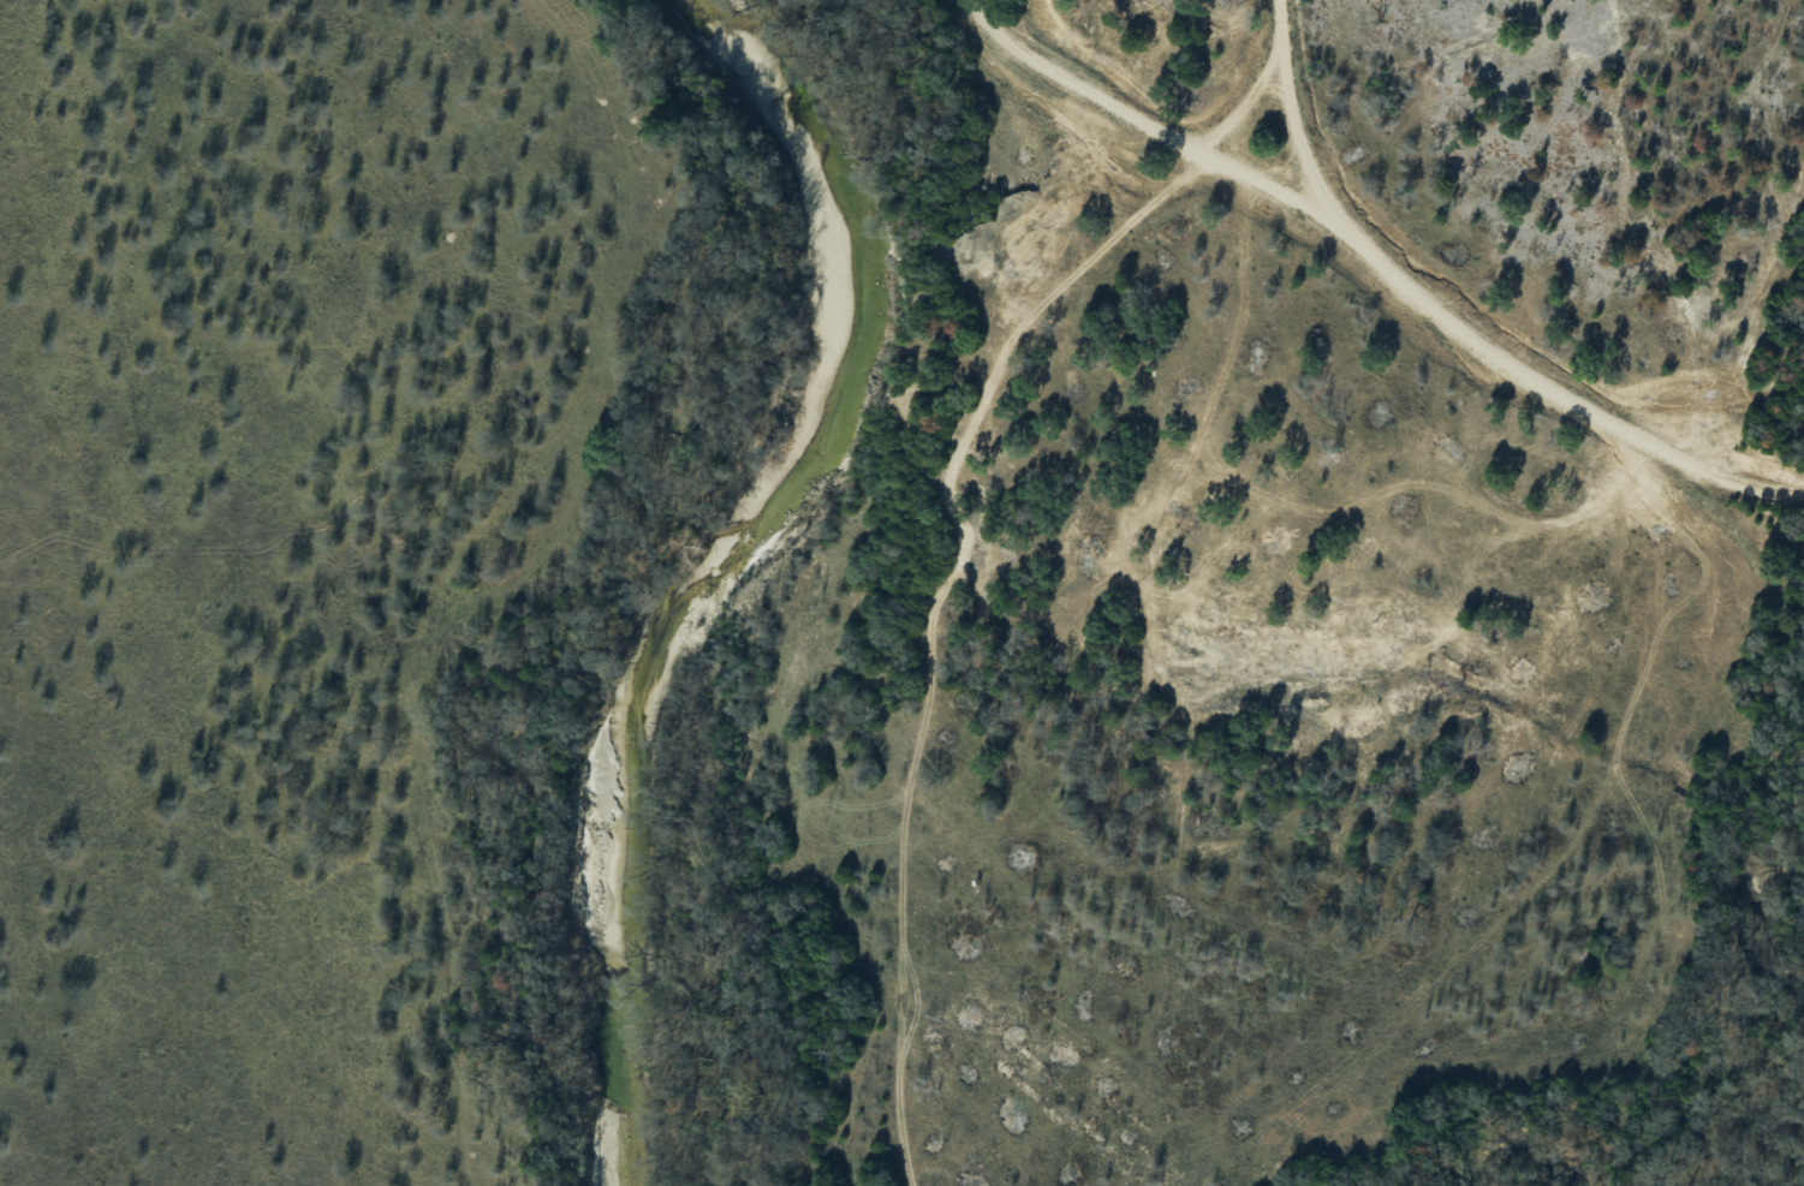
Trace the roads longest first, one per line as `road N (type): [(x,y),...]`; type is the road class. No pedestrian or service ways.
road 1 (track): [(1199,147),(1257,103),(1286,38),(1283,0)]

